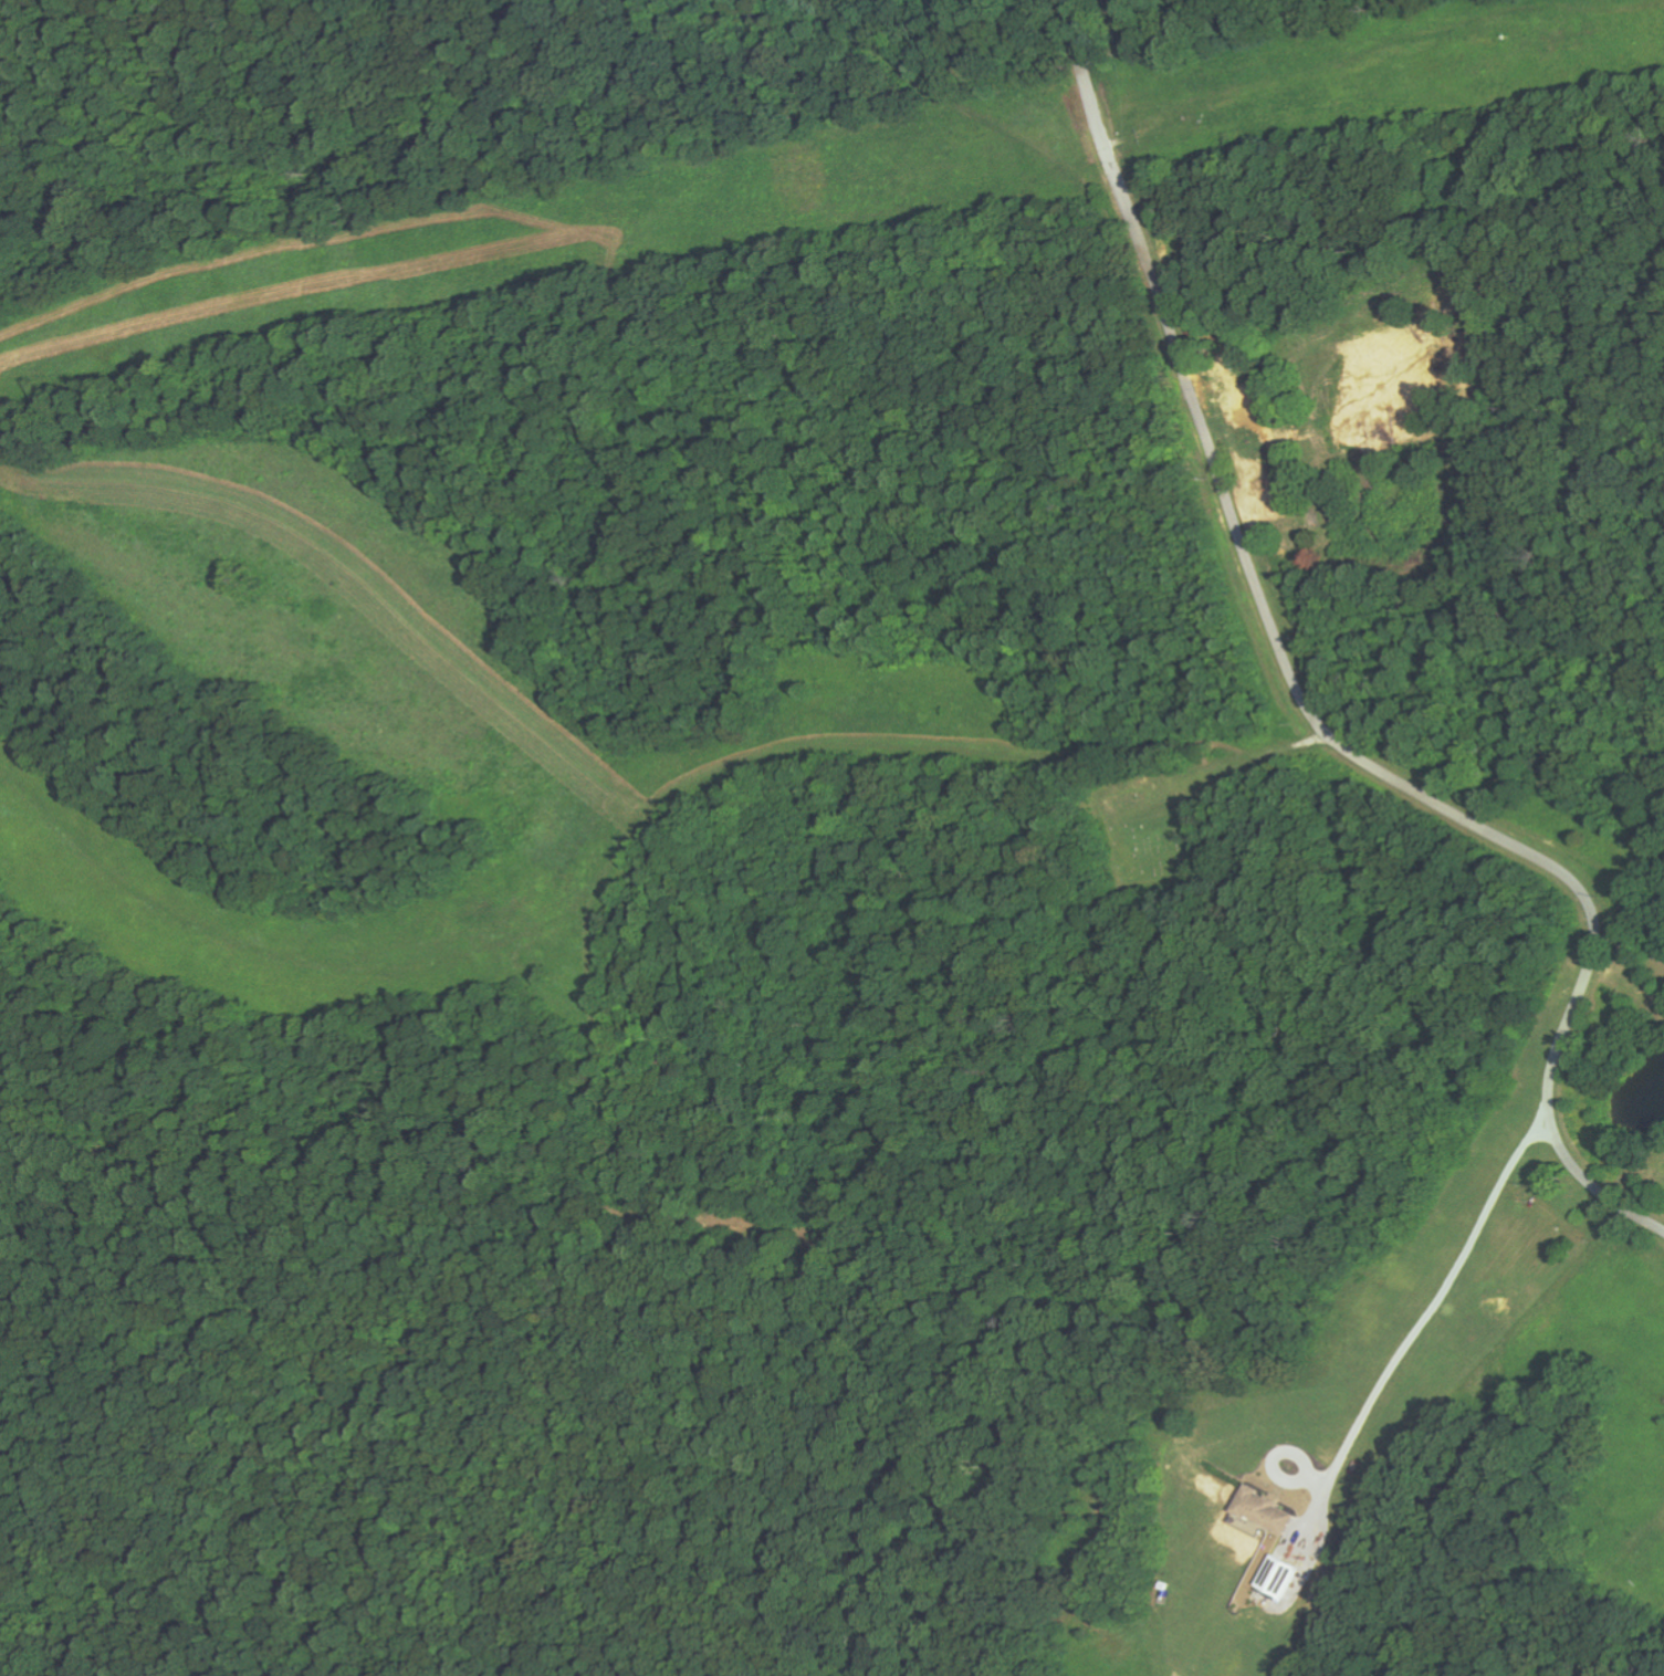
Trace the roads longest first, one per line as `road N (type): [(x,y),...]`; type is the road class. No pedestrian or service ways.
road 1 (residential): [(1663,1229),(1593,1181),(1552,1113),(1559,1056),(1593,951),(1594,925),(1573,882),(1370,760),(1322,719),(1289,663),(1097,111),(1066,0)]
road 2 (residential): [(418,1675),(418,1658),(510,1458),(525,1251)]

